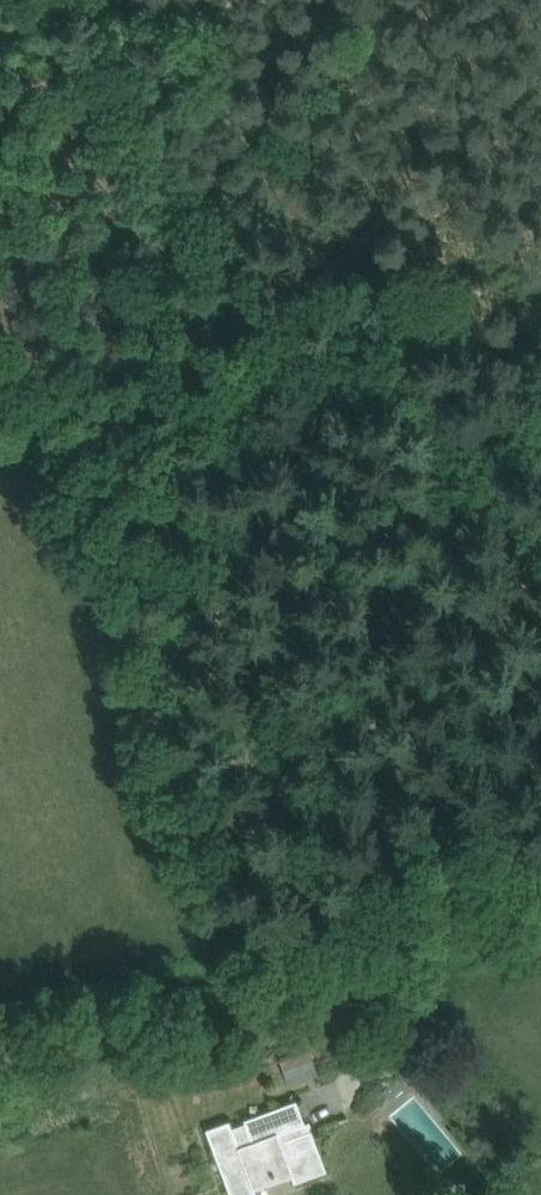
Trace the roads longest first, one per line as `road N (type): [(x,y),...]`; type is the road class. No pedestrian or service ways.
road 1 (track): [(0,1054),(421,954),(540,907)]

